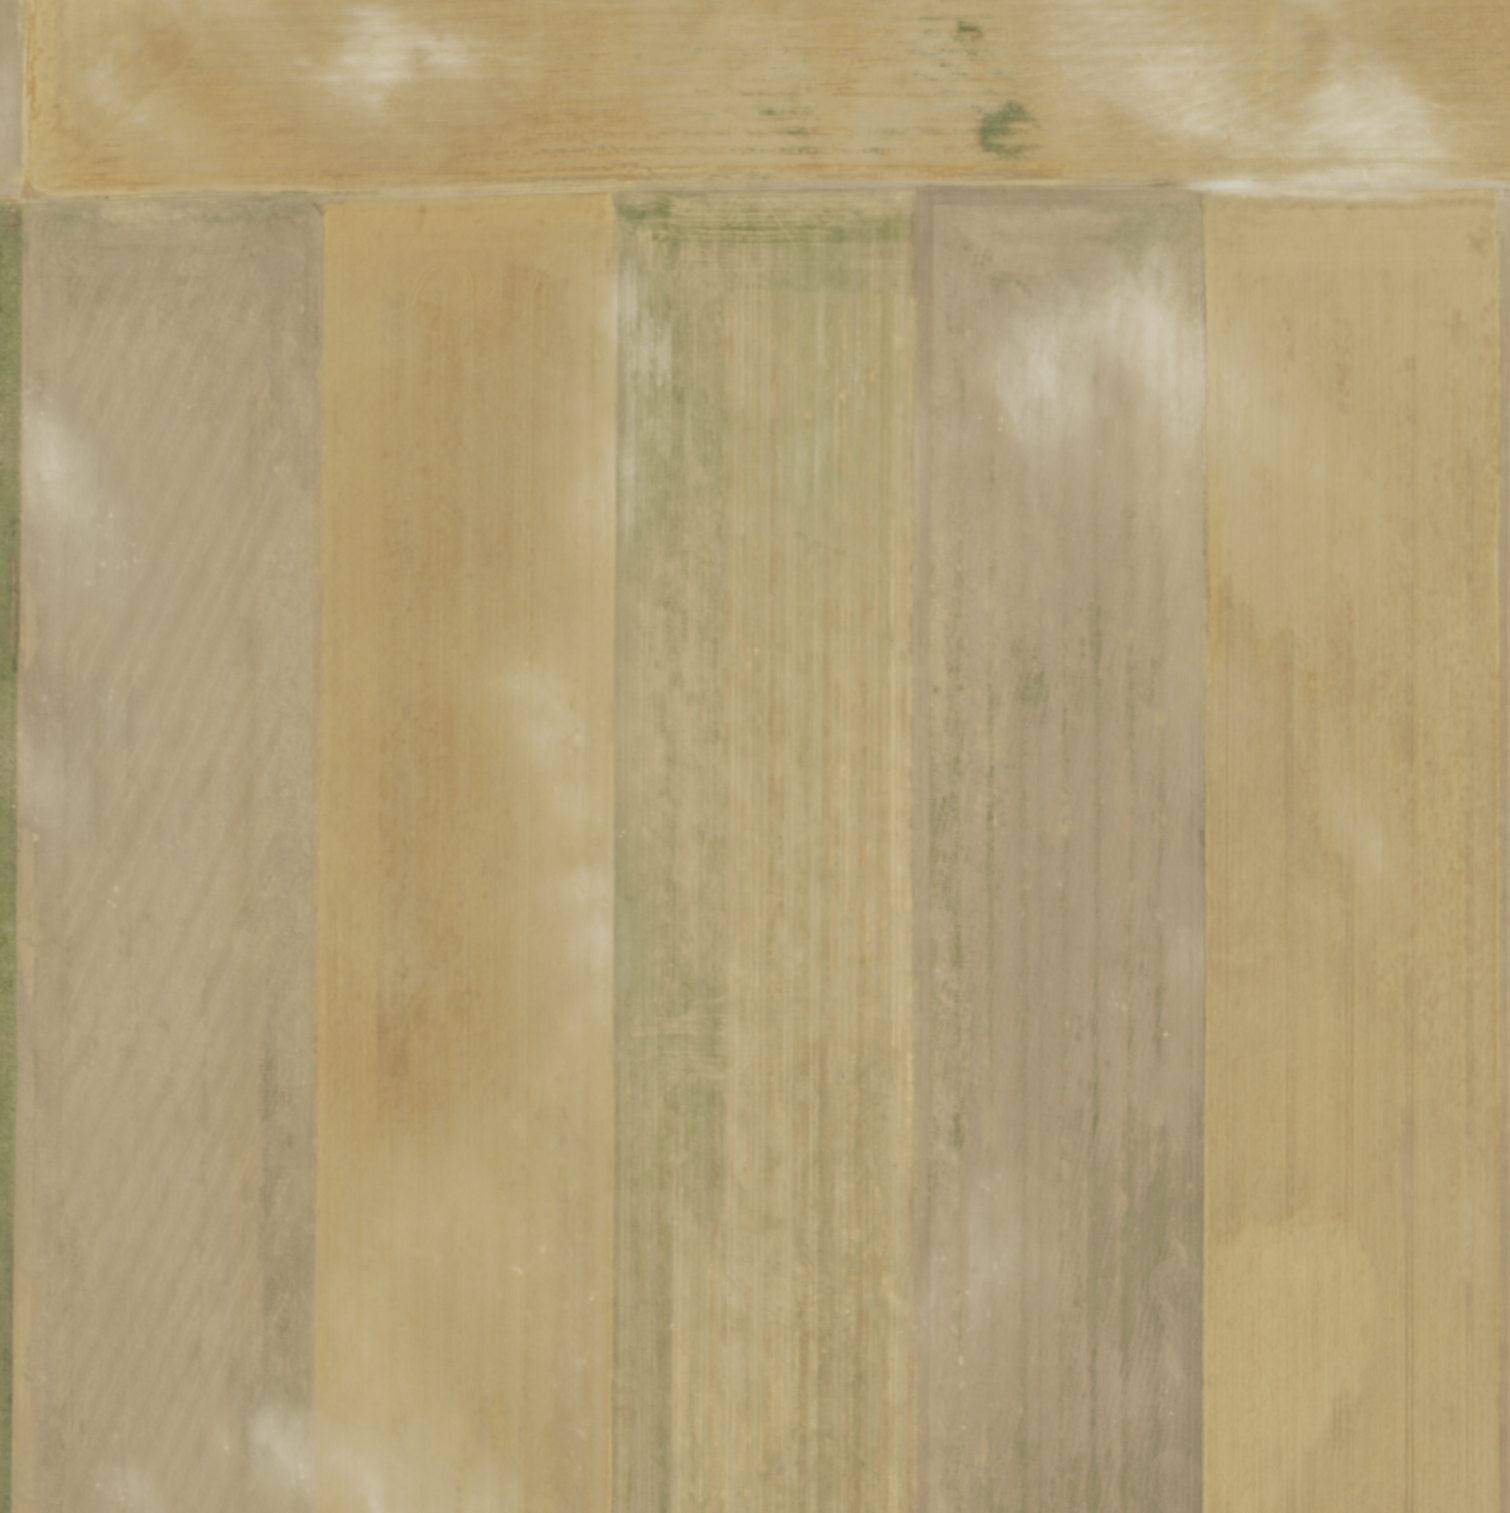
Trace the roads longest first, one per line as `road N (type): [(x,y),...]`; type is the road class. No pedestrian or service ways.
road 1 (residential): [(1509,177),(0,196)]

